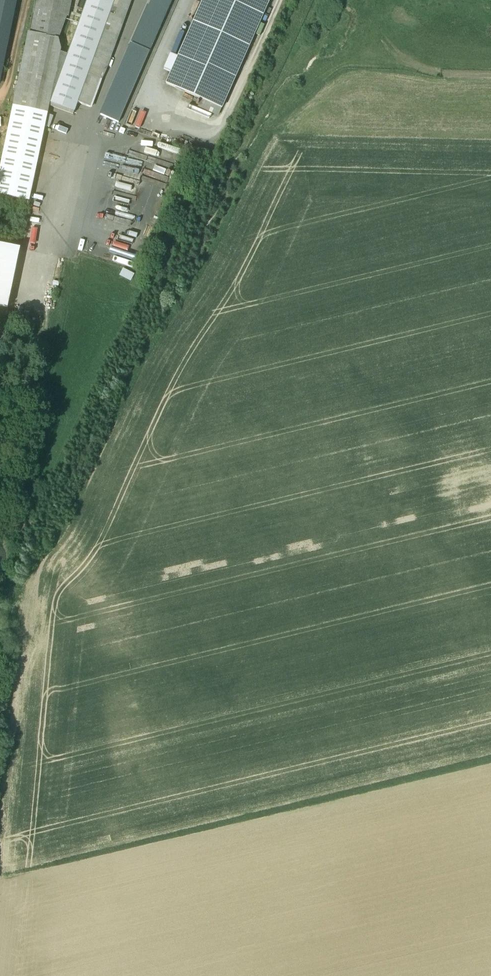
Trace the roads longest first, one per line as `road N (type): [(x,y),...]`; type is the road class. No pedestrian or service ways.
road 1 (track): [(0,874),(490,760)]

